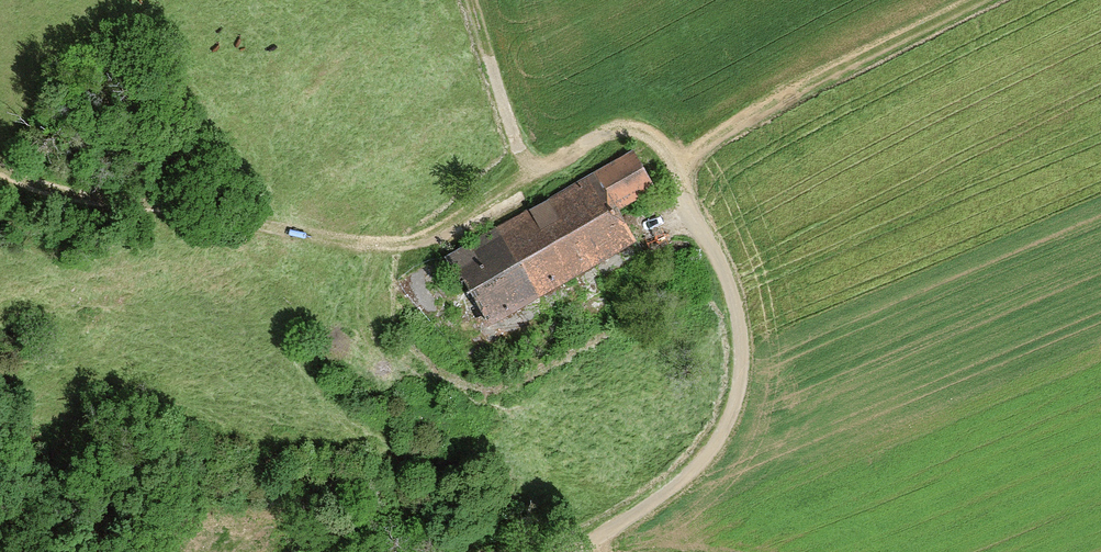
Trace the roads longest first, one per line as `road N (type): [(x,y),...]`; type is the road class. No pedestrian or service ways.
road 1 (track): [(671,157),(651,134),(619,133),(438,232),(388,243),(97,201),(0,165)]
road 2 (track): [(560,551),(581,546),(695,471),(733,409),(736,302),(690,208)]
road 3 (track): [(981,0),(671,157),(690,208)]
road 4 (track): [(548,174),(516,137),(470,0)]

